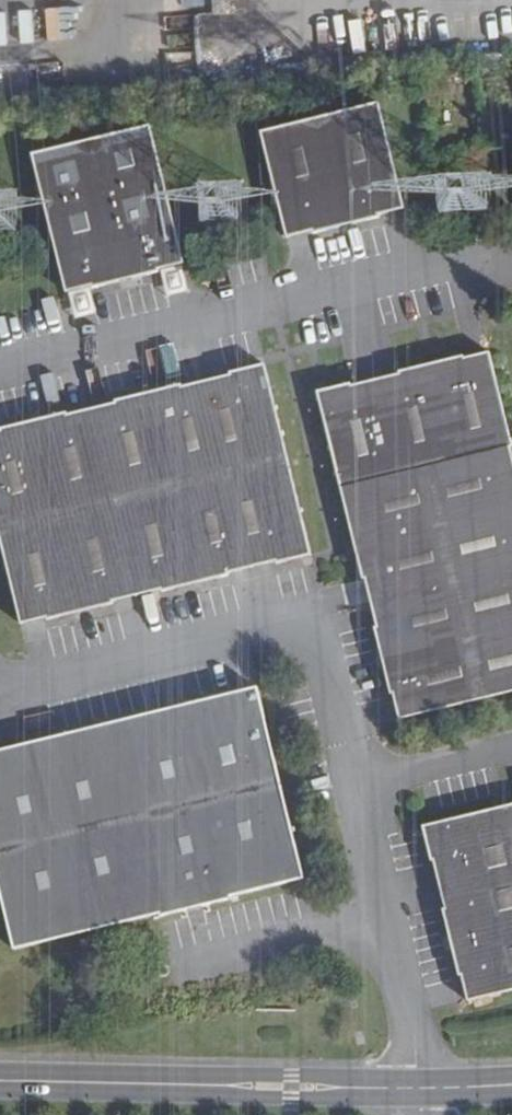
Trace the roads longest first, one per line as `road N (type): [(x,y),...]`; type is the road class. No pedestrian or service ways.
road 1 (primary): [(0,1081),(420,1089)]

